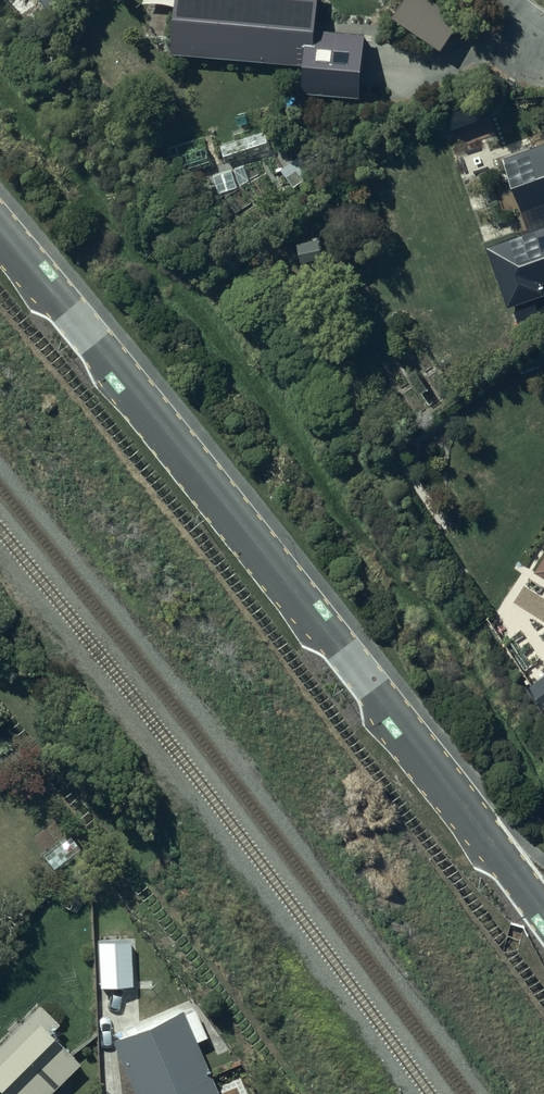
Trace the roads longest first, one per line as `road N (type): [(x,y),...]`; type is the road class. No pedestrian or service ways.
road 1 (residential): [(0,231),(359,669),(543,912)]

